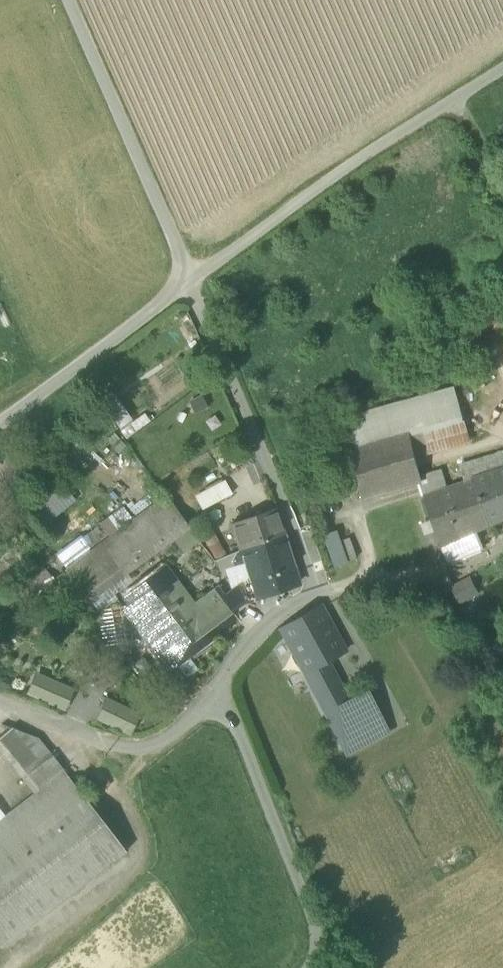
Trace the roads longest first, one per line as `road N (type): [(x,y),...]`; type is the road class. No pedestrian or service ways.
road 1 (residential): [(220,685),(257,630),(310,588),(190,281)]
road 2 (unclassified): [(190,281),(326,181),(502,70)]
road 3 (track): [(190,281),(67,0)]
road 4 (unclassified): [(310,967),(317,934),(220,685)]
road 5 (residential): [(0,704),(124,750),(161,744),(220,685)]
road 6 (unclassified): [(0,423),(190,281)]

